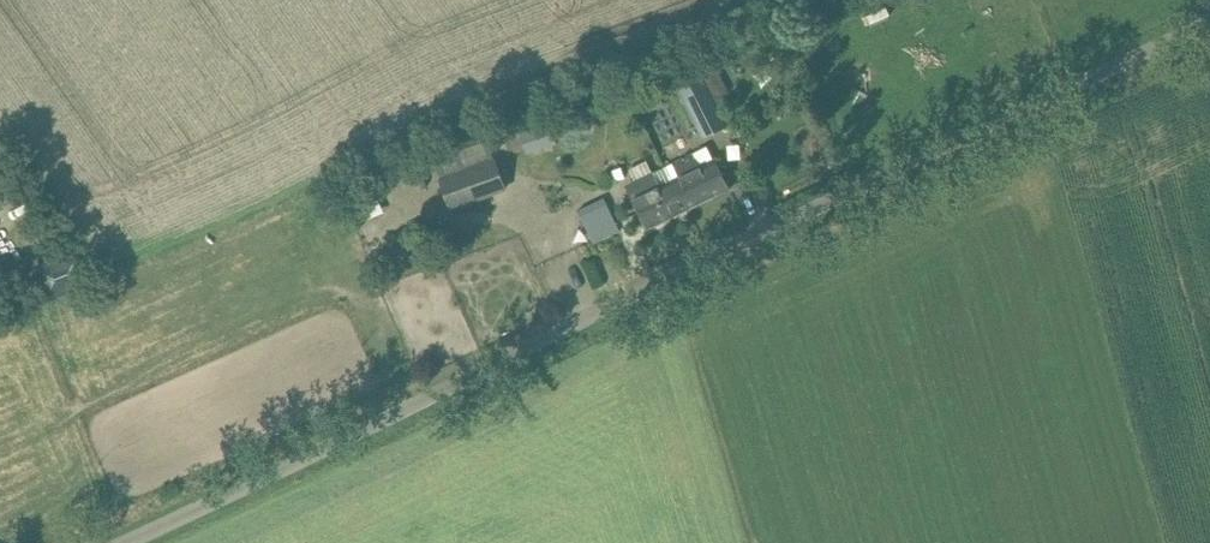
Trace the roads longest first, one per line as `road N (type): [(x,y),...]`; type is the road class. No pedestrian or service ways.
road 1 (unclassified): [(124,542),(1209,23)]

